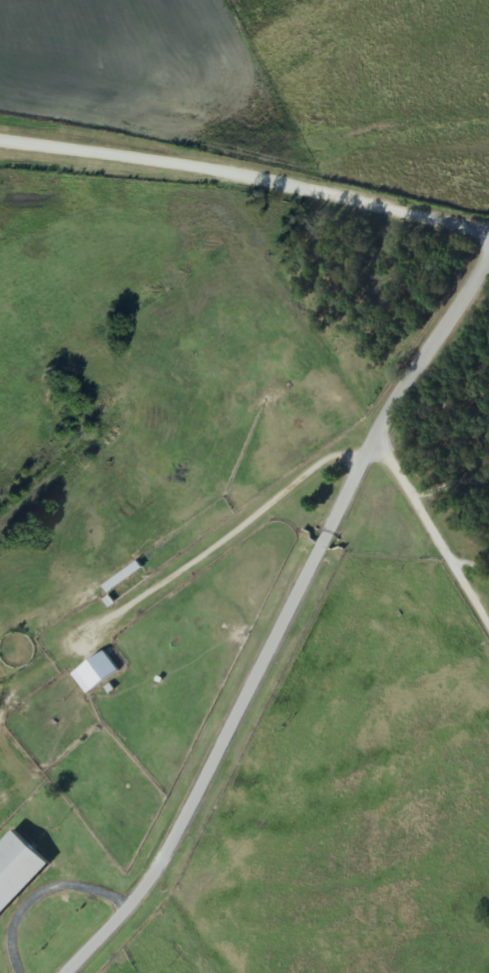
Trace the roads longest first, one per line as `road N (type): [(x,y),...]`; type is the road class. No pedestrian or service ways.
road 1 (residential): [(488,233),(475,282),(370,440),(159,867),(70,972)]
road 2 (residential): [(0,143),(151,163),(488,229)]
road 3 (residential): [(370,440),(488,609)]

